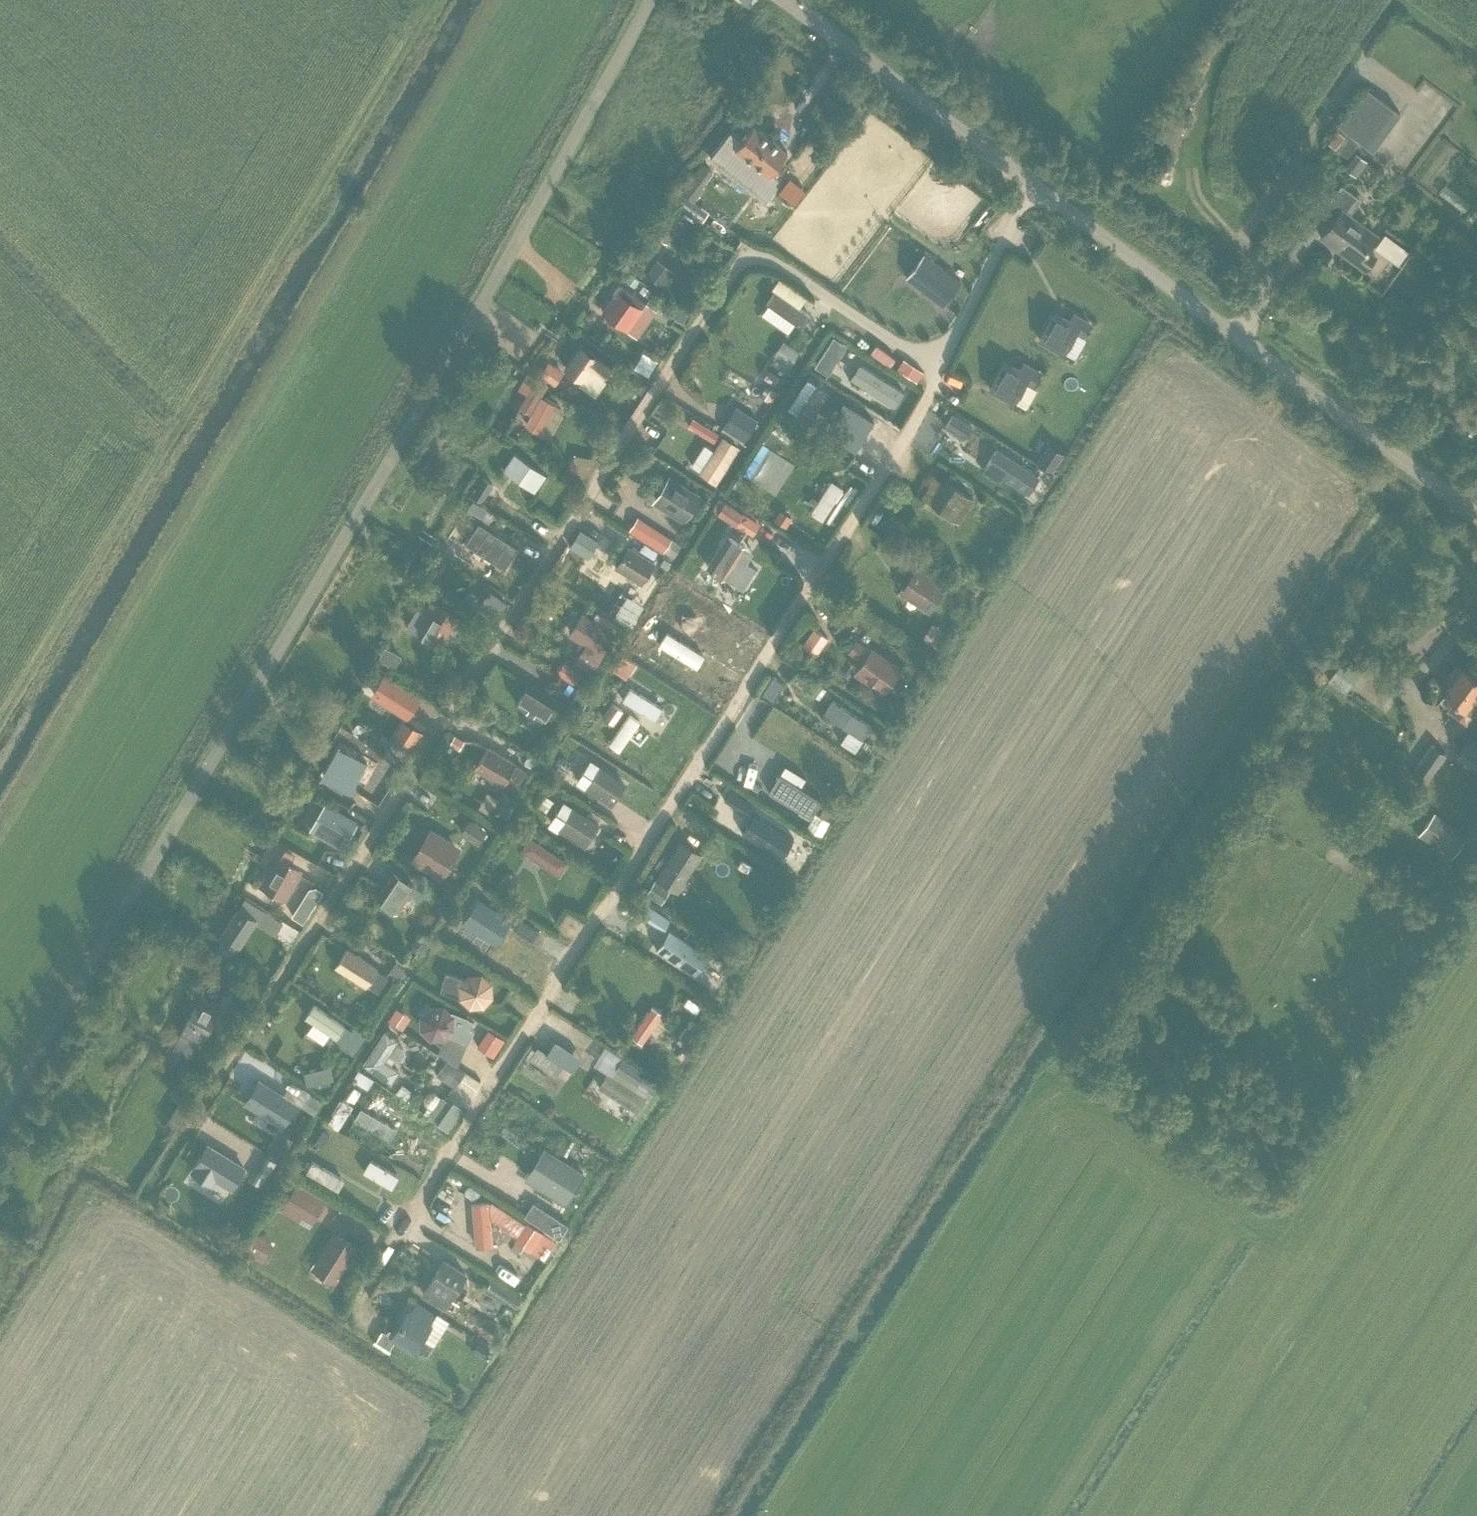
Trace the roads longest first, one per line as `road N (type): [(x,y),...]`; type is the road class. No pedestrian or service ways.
road 1 (residential): [(159,1173),(748,257),(767,256),(938,371)]
road 2 (unclassified): [(0,1129),(663,0)]
road 3 (residential): [(362,1300),(903,447),(938,371)]
road 4 (unclassified): [(1476,517),(1030,181)]
road 5 (unclassified): [(1030,181),(786,0)]
road 6 (residential): [(938,371),(1030,181)]

